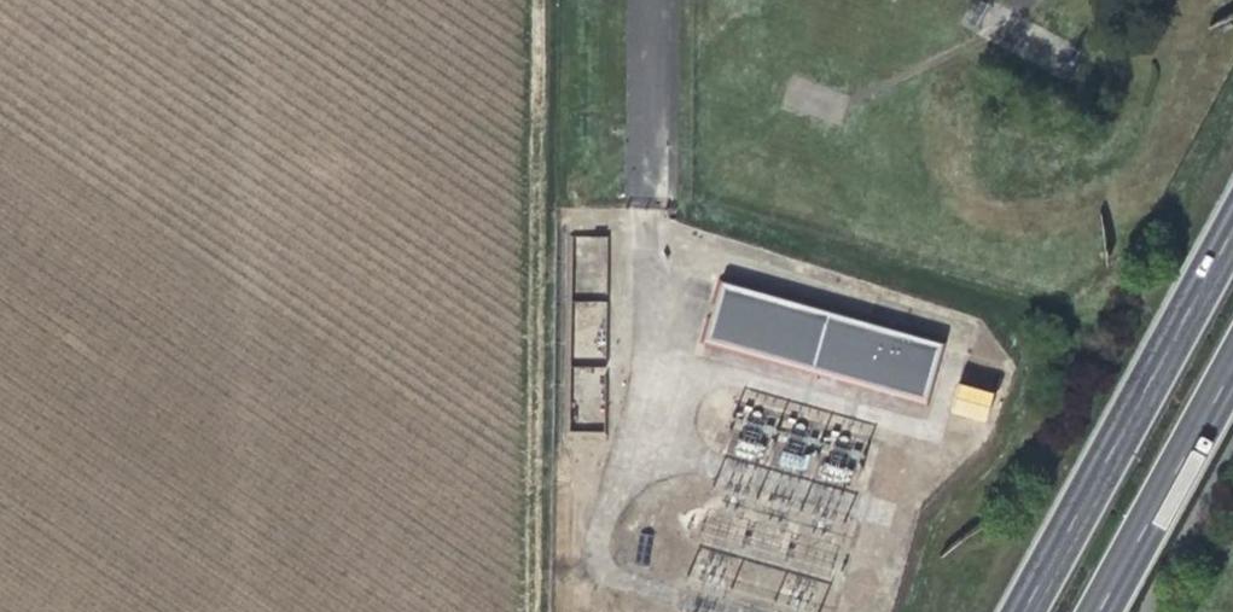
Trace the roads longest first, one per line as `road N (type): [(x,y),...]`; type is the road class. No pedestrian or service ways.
road 1 (track): [(520,611),(524,0)]
road 2 (primary): [(1232,242),(1028,611)]
road 3 (primary): [(1092,611),(1232,356)]
road 4 (unclassified): [(647,0),(646,213)]

